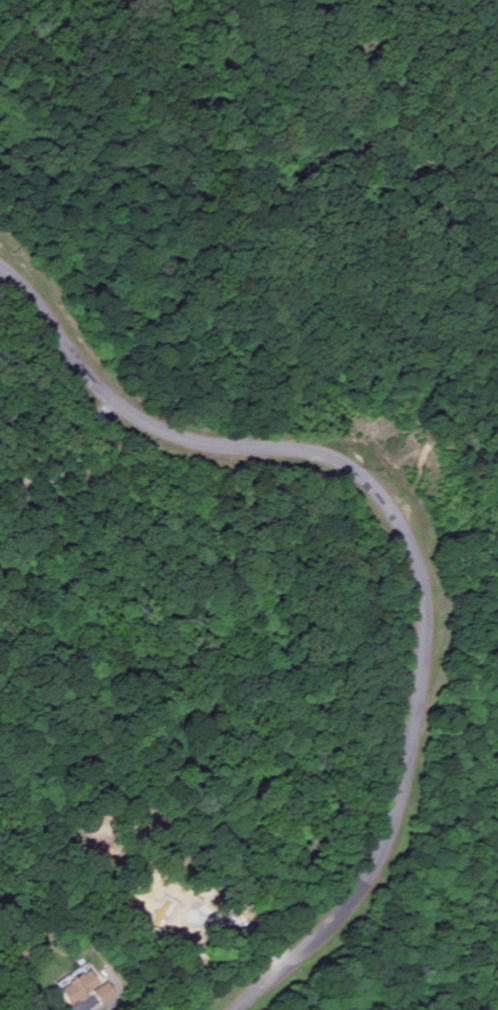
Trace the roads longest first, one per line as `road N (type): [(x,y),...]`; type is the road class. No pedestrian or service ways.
road 1 (residential): [(237,1009),(330,922),(382,838),(404,773),(418,676),(412,562),(379,499),(338,462),(200,442),(119,406),(88,380),(0,270)]
road 2 (residential): [(497,181),(143,0)]

